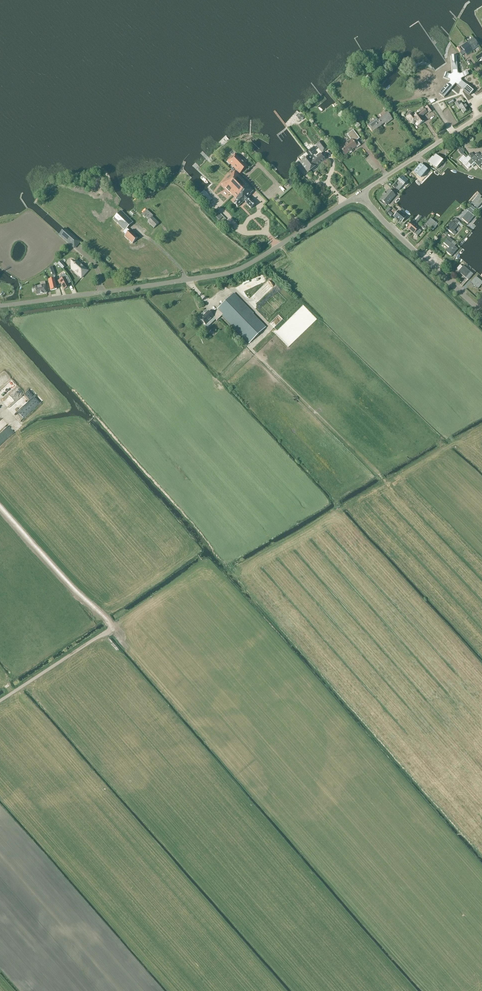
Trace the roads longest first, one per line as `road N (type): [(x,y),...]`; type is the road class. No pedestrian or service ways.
road 1 (tertiary): [(0,306),(227,274),(359,194)]
road 2 (track): [(0,509),(127,647)]
road 3 (tertiary): [(481,313),(359,194)]
road 4 (unclassified): [(359,194),(481,114)]
road 5 (track): [(111,627),(0,700)]

